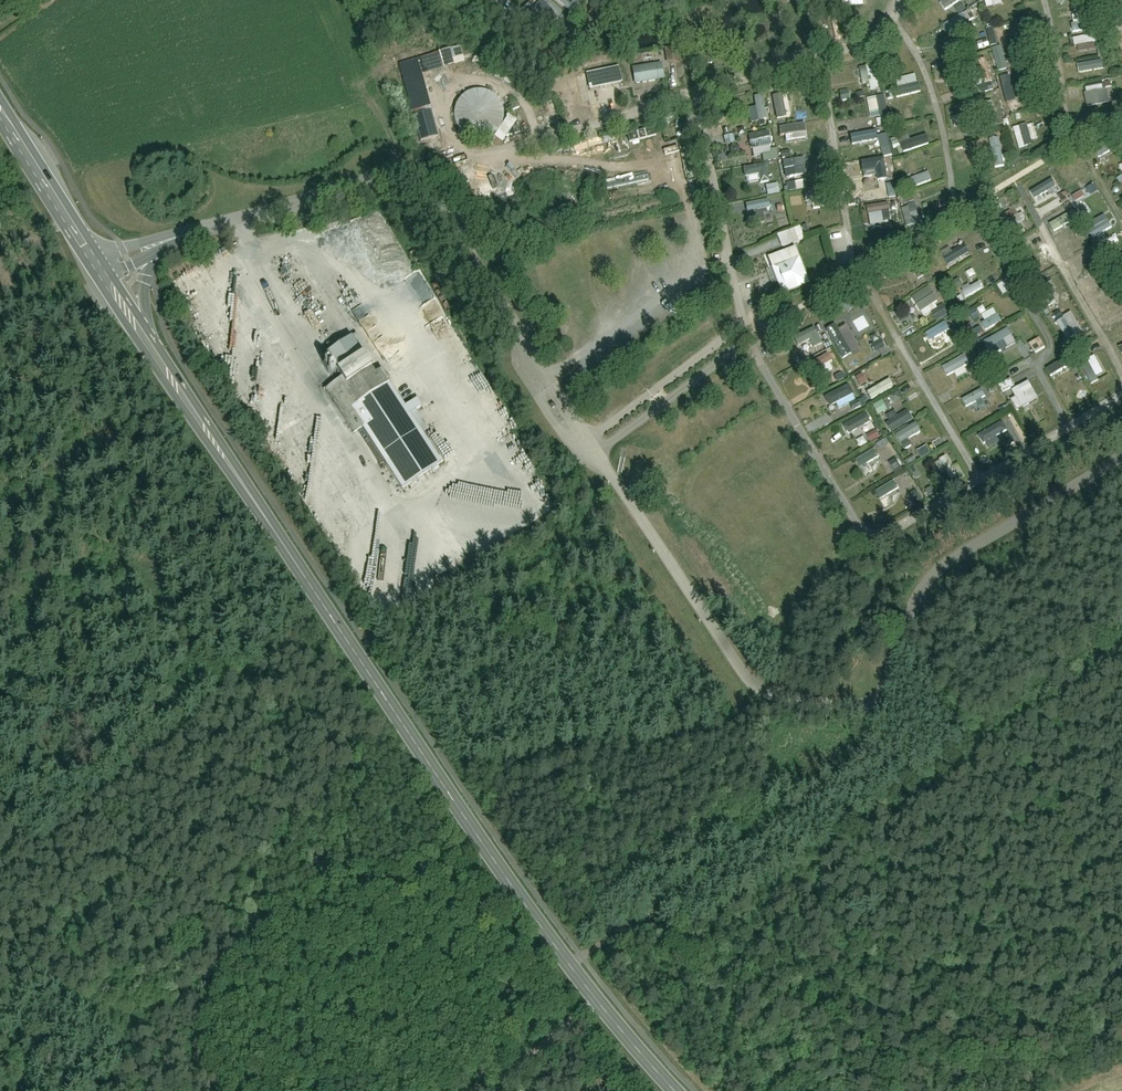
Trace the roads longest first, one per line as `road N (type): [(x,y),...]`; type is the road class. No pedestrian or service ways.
road 1 (residential): [(99,270),(411,175),(429,191),(605,467),(715,607),(766,657),(830,672),(880,668),(920,589),(950,561),(1121,450)]
road 2 (primary): [(682,1090),(558,949),(99,270)]
road 3 (track): [(654,910),(718,938),(1121,630)]
road 4 (track): [(572,966),(654,910),(846,808),(882,770),(896,735),(911,609)]
road 5 (primary): [(99,270),(0,112)]
road 6 (track): [(463,1090),(586,985)]

